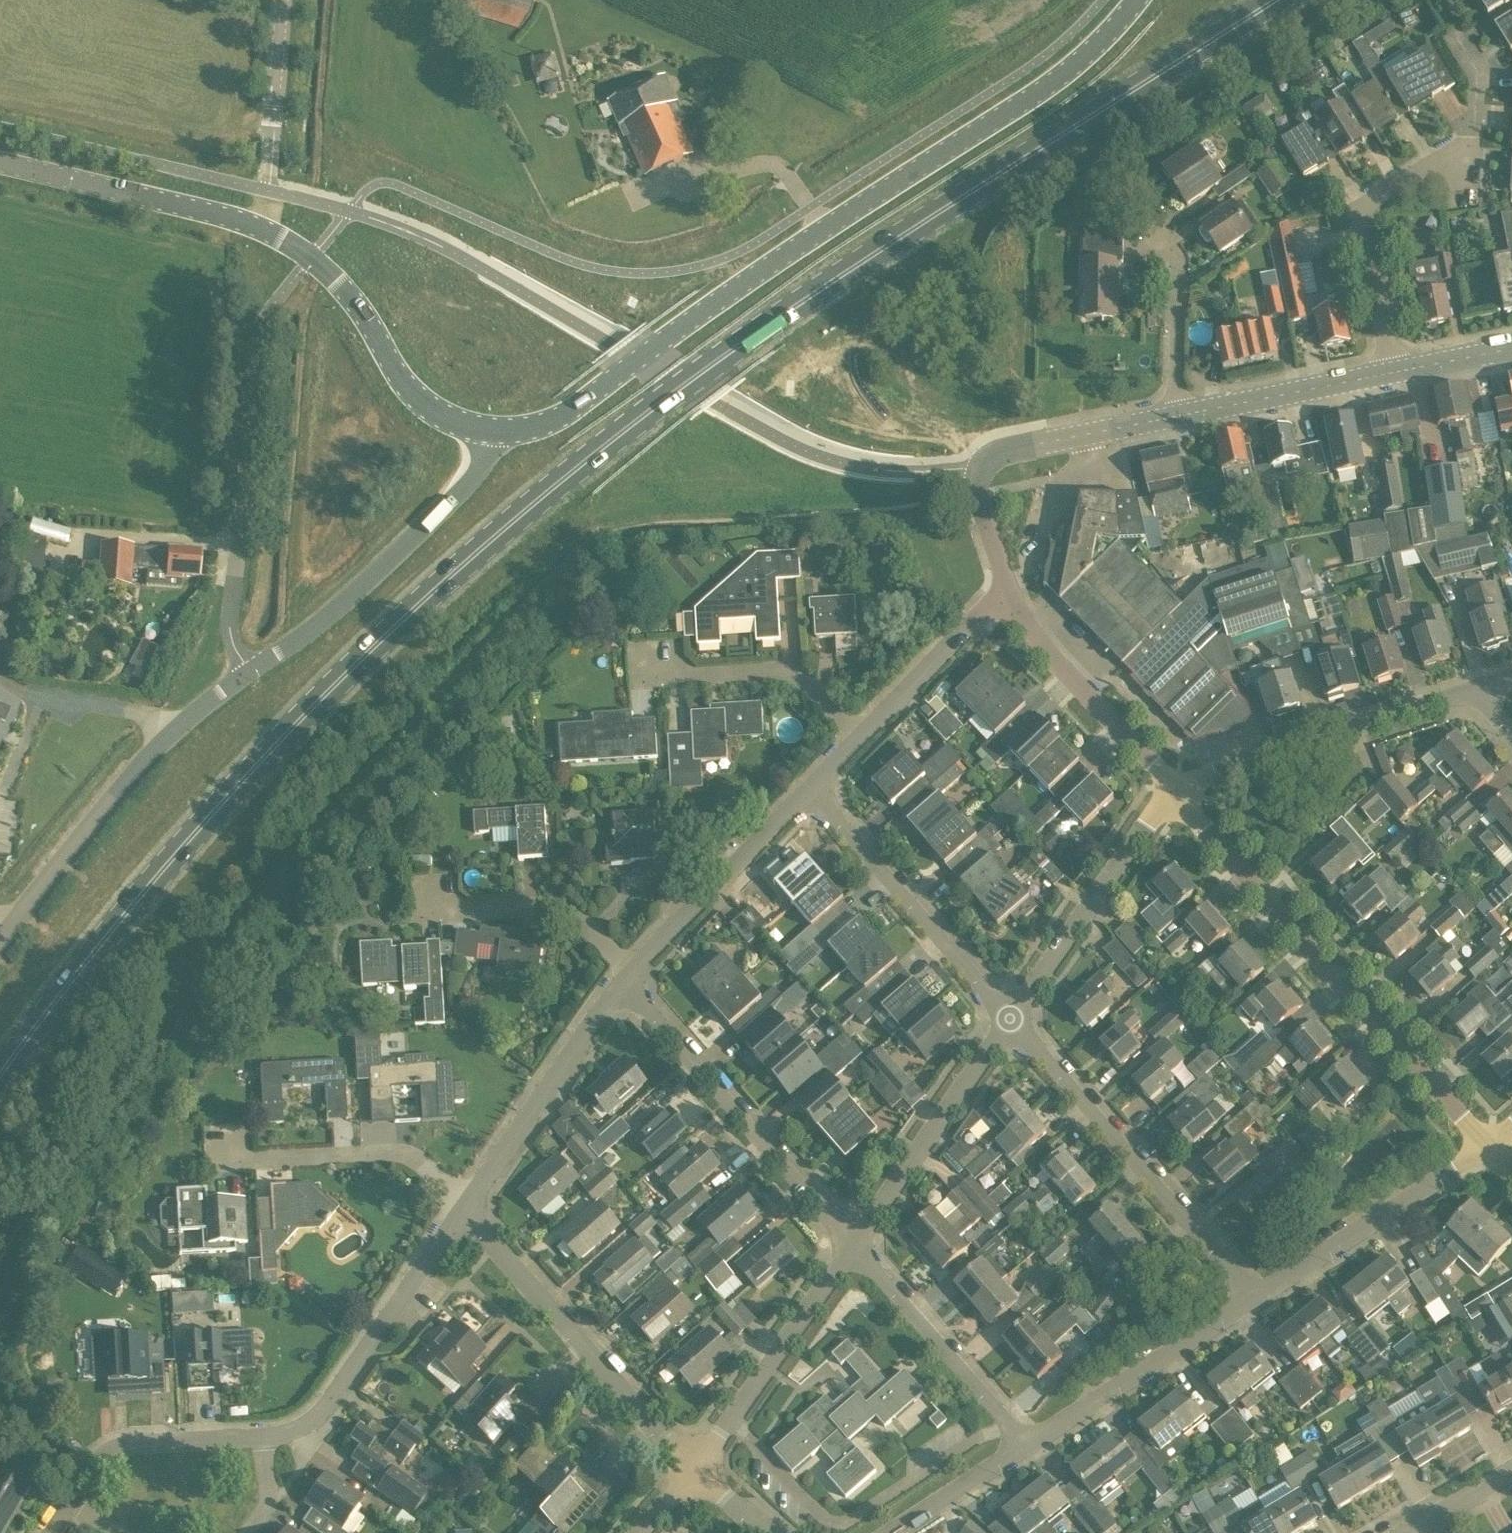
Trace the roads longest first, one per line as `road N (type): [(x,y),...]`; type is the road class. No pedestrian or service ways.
road 1 (primary): [(0,1077),(111,934),(264,760),(536,503),(773,320),(1281,0)]
road 2 (secondary): [(1134,0),(1056,76),(577,404),(544,423),(492,430)]
road 3 (secondary): [(0,162),(229,216),(285,240),(344,291),(431,412),(492,430)]
road 4 (unclassified): [(1486,1146),(1373,1011),(1344,980),(1327,975),(1174,789)]
road 5 (residential): [(1393,370),(1358,214),(1414,177),(1468,171),(1477,74),(1461,46)]
road 6 (residential): [(1255,1299),(1007,1019)]
road 7 (unclassified): [(0,937),(160,743),(246,673)]
road 8 (unclassified): [(492,430),(467,481),(403,544),(299,638),(246,673)]
road 9 (residential): [(696,1468),(464,1206)]
road 10 (residential): [(855,1242),(625,982)]
road 11 (unclassified): [(1007,592),(973,486),(976,467),(999,453),(1174,416)]
road 12 (residential): [(1174,789),(1482,682)]
road 13 (residential): [(266,1435),(321,1412),(464,1206)]
road 14 (residential): [(1007,1019),(806,785)]
road 15 (residential): [(1007,1019),(1174,789)]
road 16 (residential): [(1255,1299),(1486,1146)]
road 17 (residential): [(696,1468),(855,1242)]
road 18 (residential): [(464,1206),(625,982)]
road 19 (residential): [(1025,1448),(1255,1299)]
road 20 (residential): [(855,1242),(1007,1019)]
road 21 (residential): [(1025,1448),(855,1242)]
road 22 (residential): [(464,1206),(412,1157),(232,1161),(231,1146)]
road 23 (unclassified): [(1174,789),(1041,648),(1007,592)]
road 24 (residential): [(634,972),(806,785)]
road 25 (residential): [(634,972),(570,911),(438,914),(436,888)]
road 26 (residential): [(858,732),(789,673),(652,679)]
road 27 (residential): [(68,1501),(89,1464),(117,1447),(266,1435)]
road 28 (unclassified): [(1174,416),(1393,370)]
road 29 (residential): [(858,732),(1007,592)]
road 30 (residential): [(1174,416),(1178,260),(1153,233)]
road 31 (residential): [(891,1532),(1025,1448)]
road 32 (unclassified): [(270,141),(282,0)]
road 33 (unclassified): [(246,673),(231,622),(237,549)]
road 34 (unclassified): [(1407,1532),(1511,1470)]
road 35 (unclassified): [(1393,370),(1511,347)]

